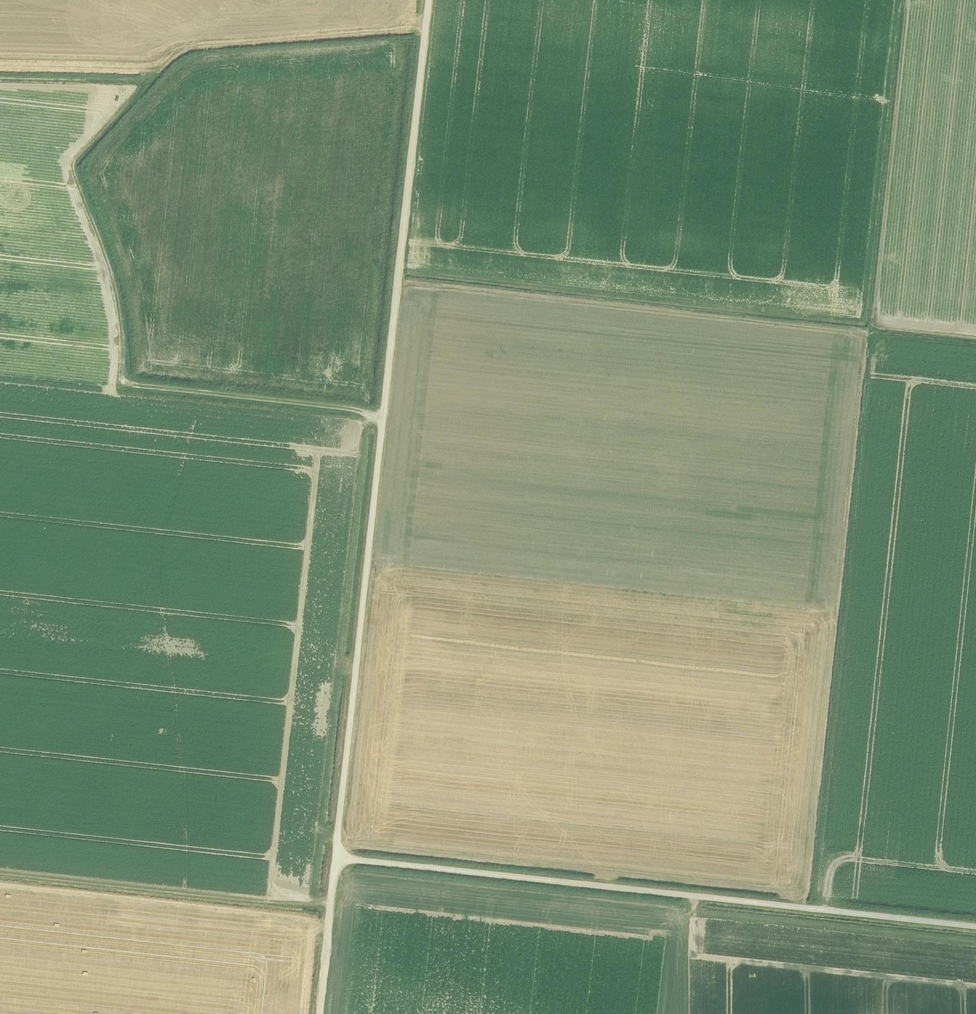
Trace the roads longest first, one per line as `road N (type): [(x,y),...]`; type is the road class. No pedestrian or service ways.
road 1 (track): [(428,0),(318,1013)]
road 2 (unclassified): [(975,924),(335,850)]

